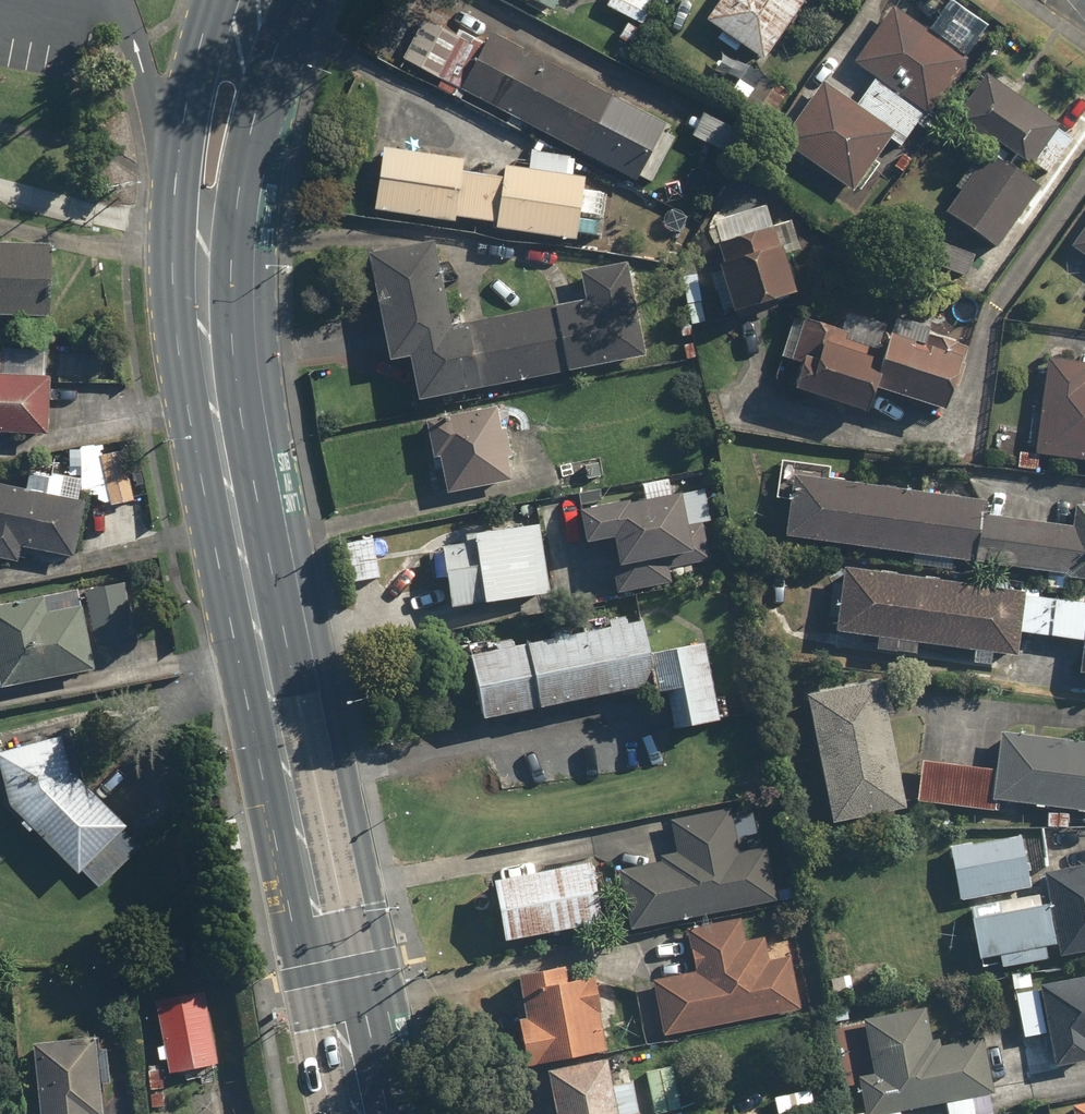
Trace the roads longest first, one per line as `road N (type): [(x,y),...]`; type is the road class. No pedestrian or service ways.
road 1 (primary): [(209,264),(217,380),(371,1113)]
road 2 (primary): [(209,264),(179,203),(190,100),(239,53)]
road 3 (primary): [(239,53),(267,114),(253,215),(209,264)]

